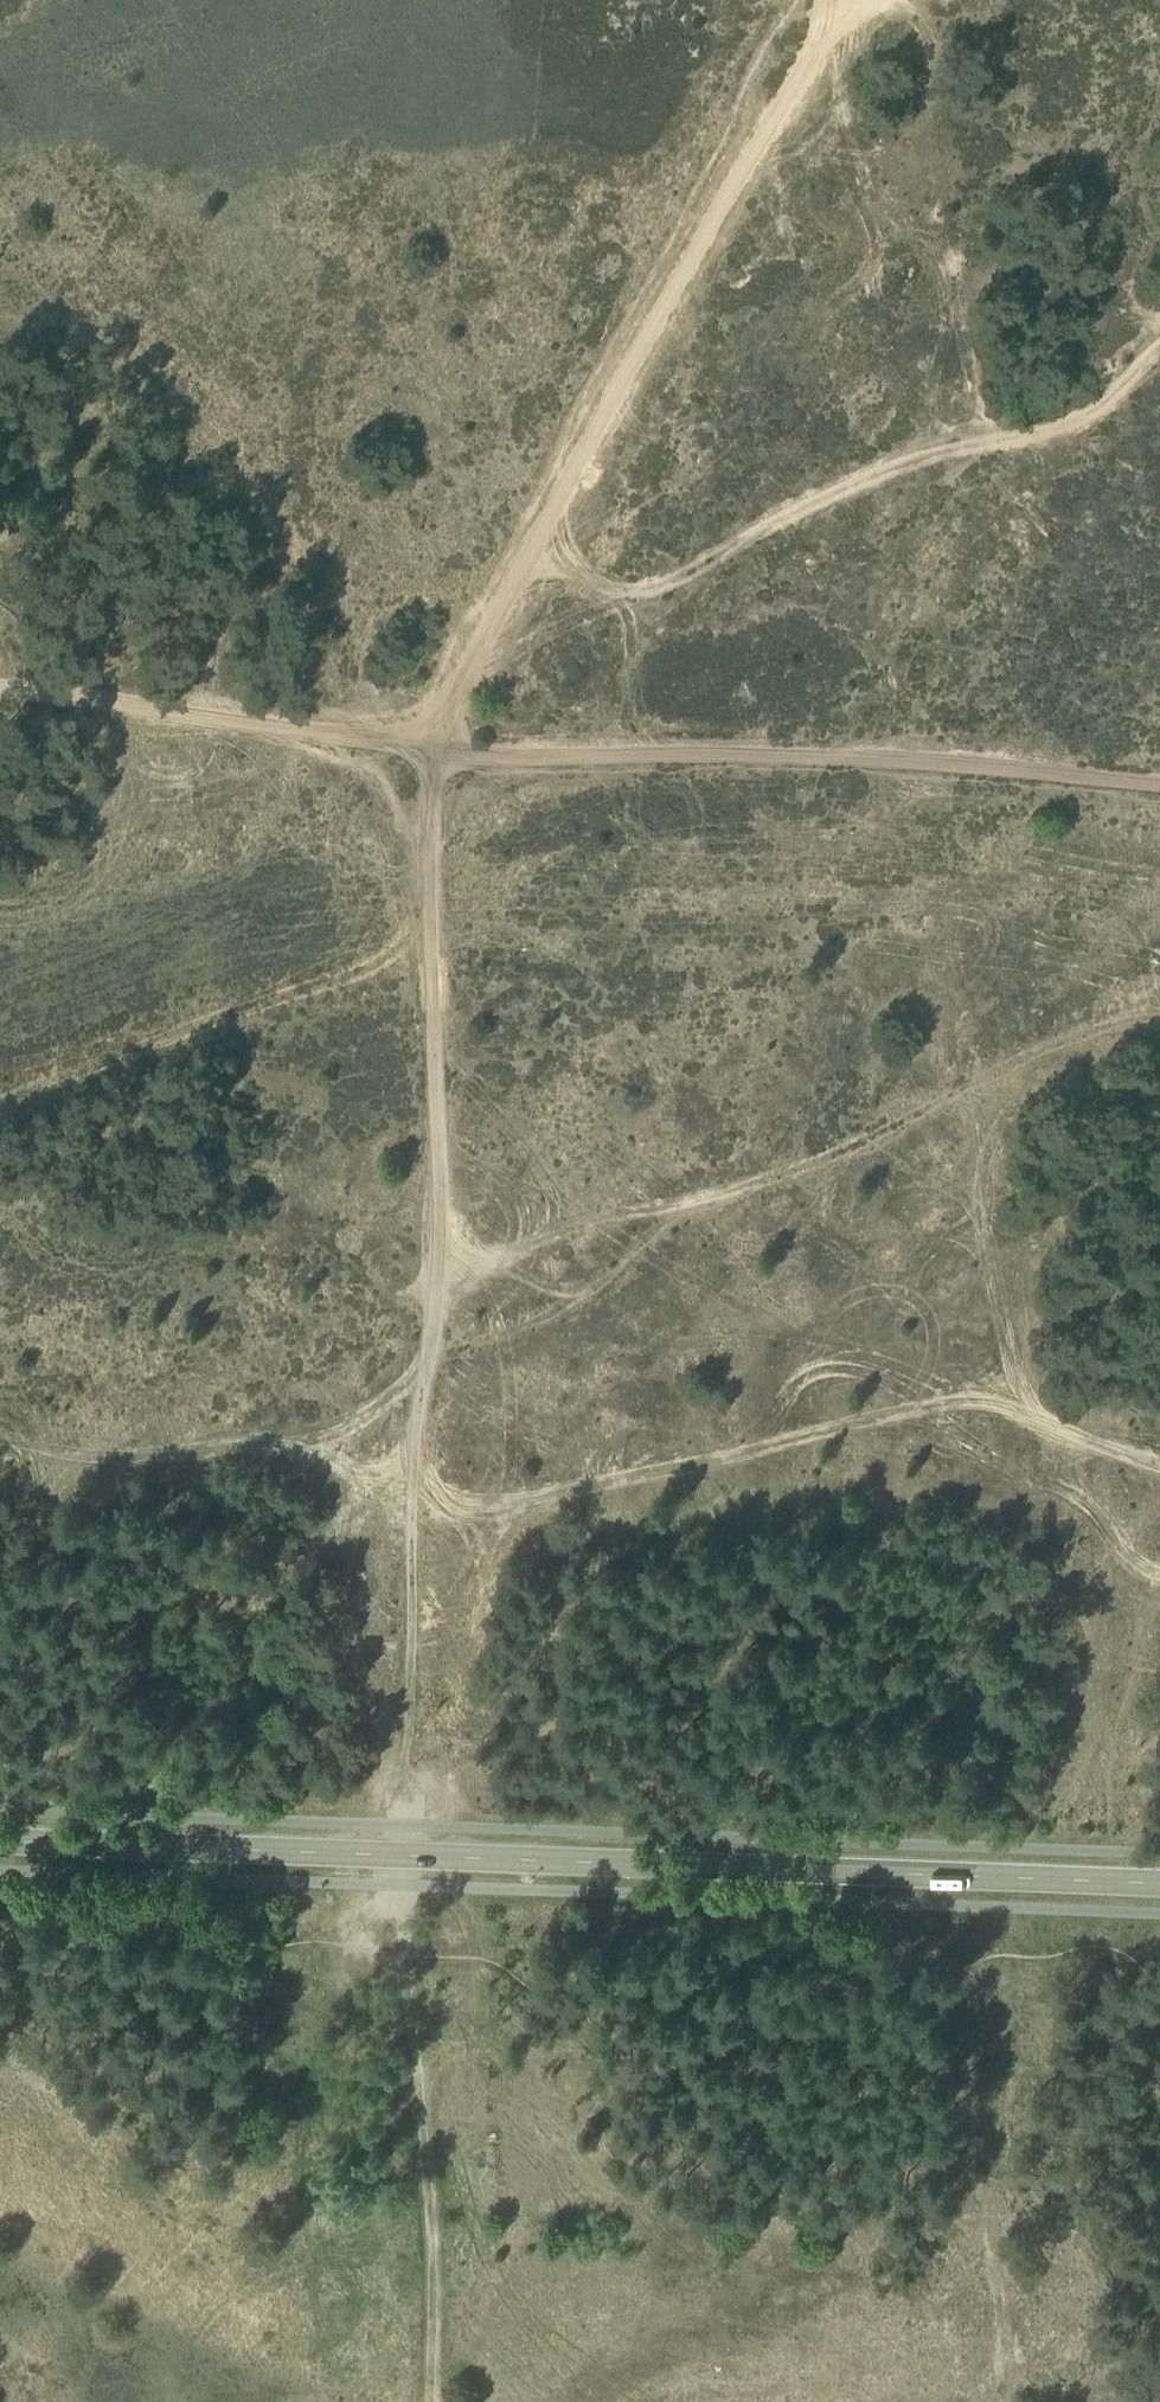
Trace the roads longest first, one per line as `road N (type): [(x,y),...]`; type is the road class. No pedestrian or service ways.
road 1 (track): [(827,0),(767,128),(564,485),(437,746),(0,691)]
road 2 (secondary): [(1159,1888),(0,1852)]

